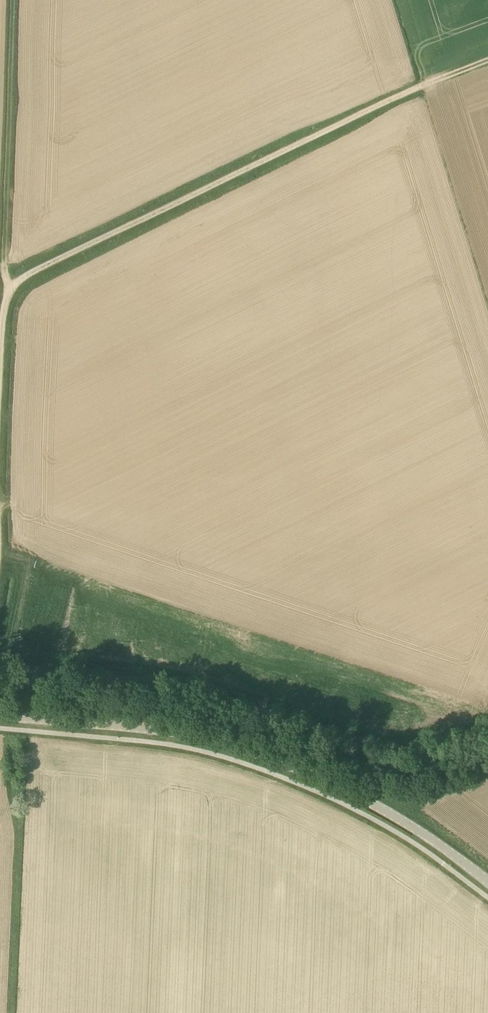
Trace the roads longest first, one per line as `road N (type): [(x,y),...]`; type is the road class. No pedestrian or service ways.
road 1 (tertiary): [(487,886),(381,814),(235,746),(0,714)]
road 2 (track): [(0,352),(1,318),(19,281),(403,91)]
road 3 (track): [(13,0),(10,289)]

